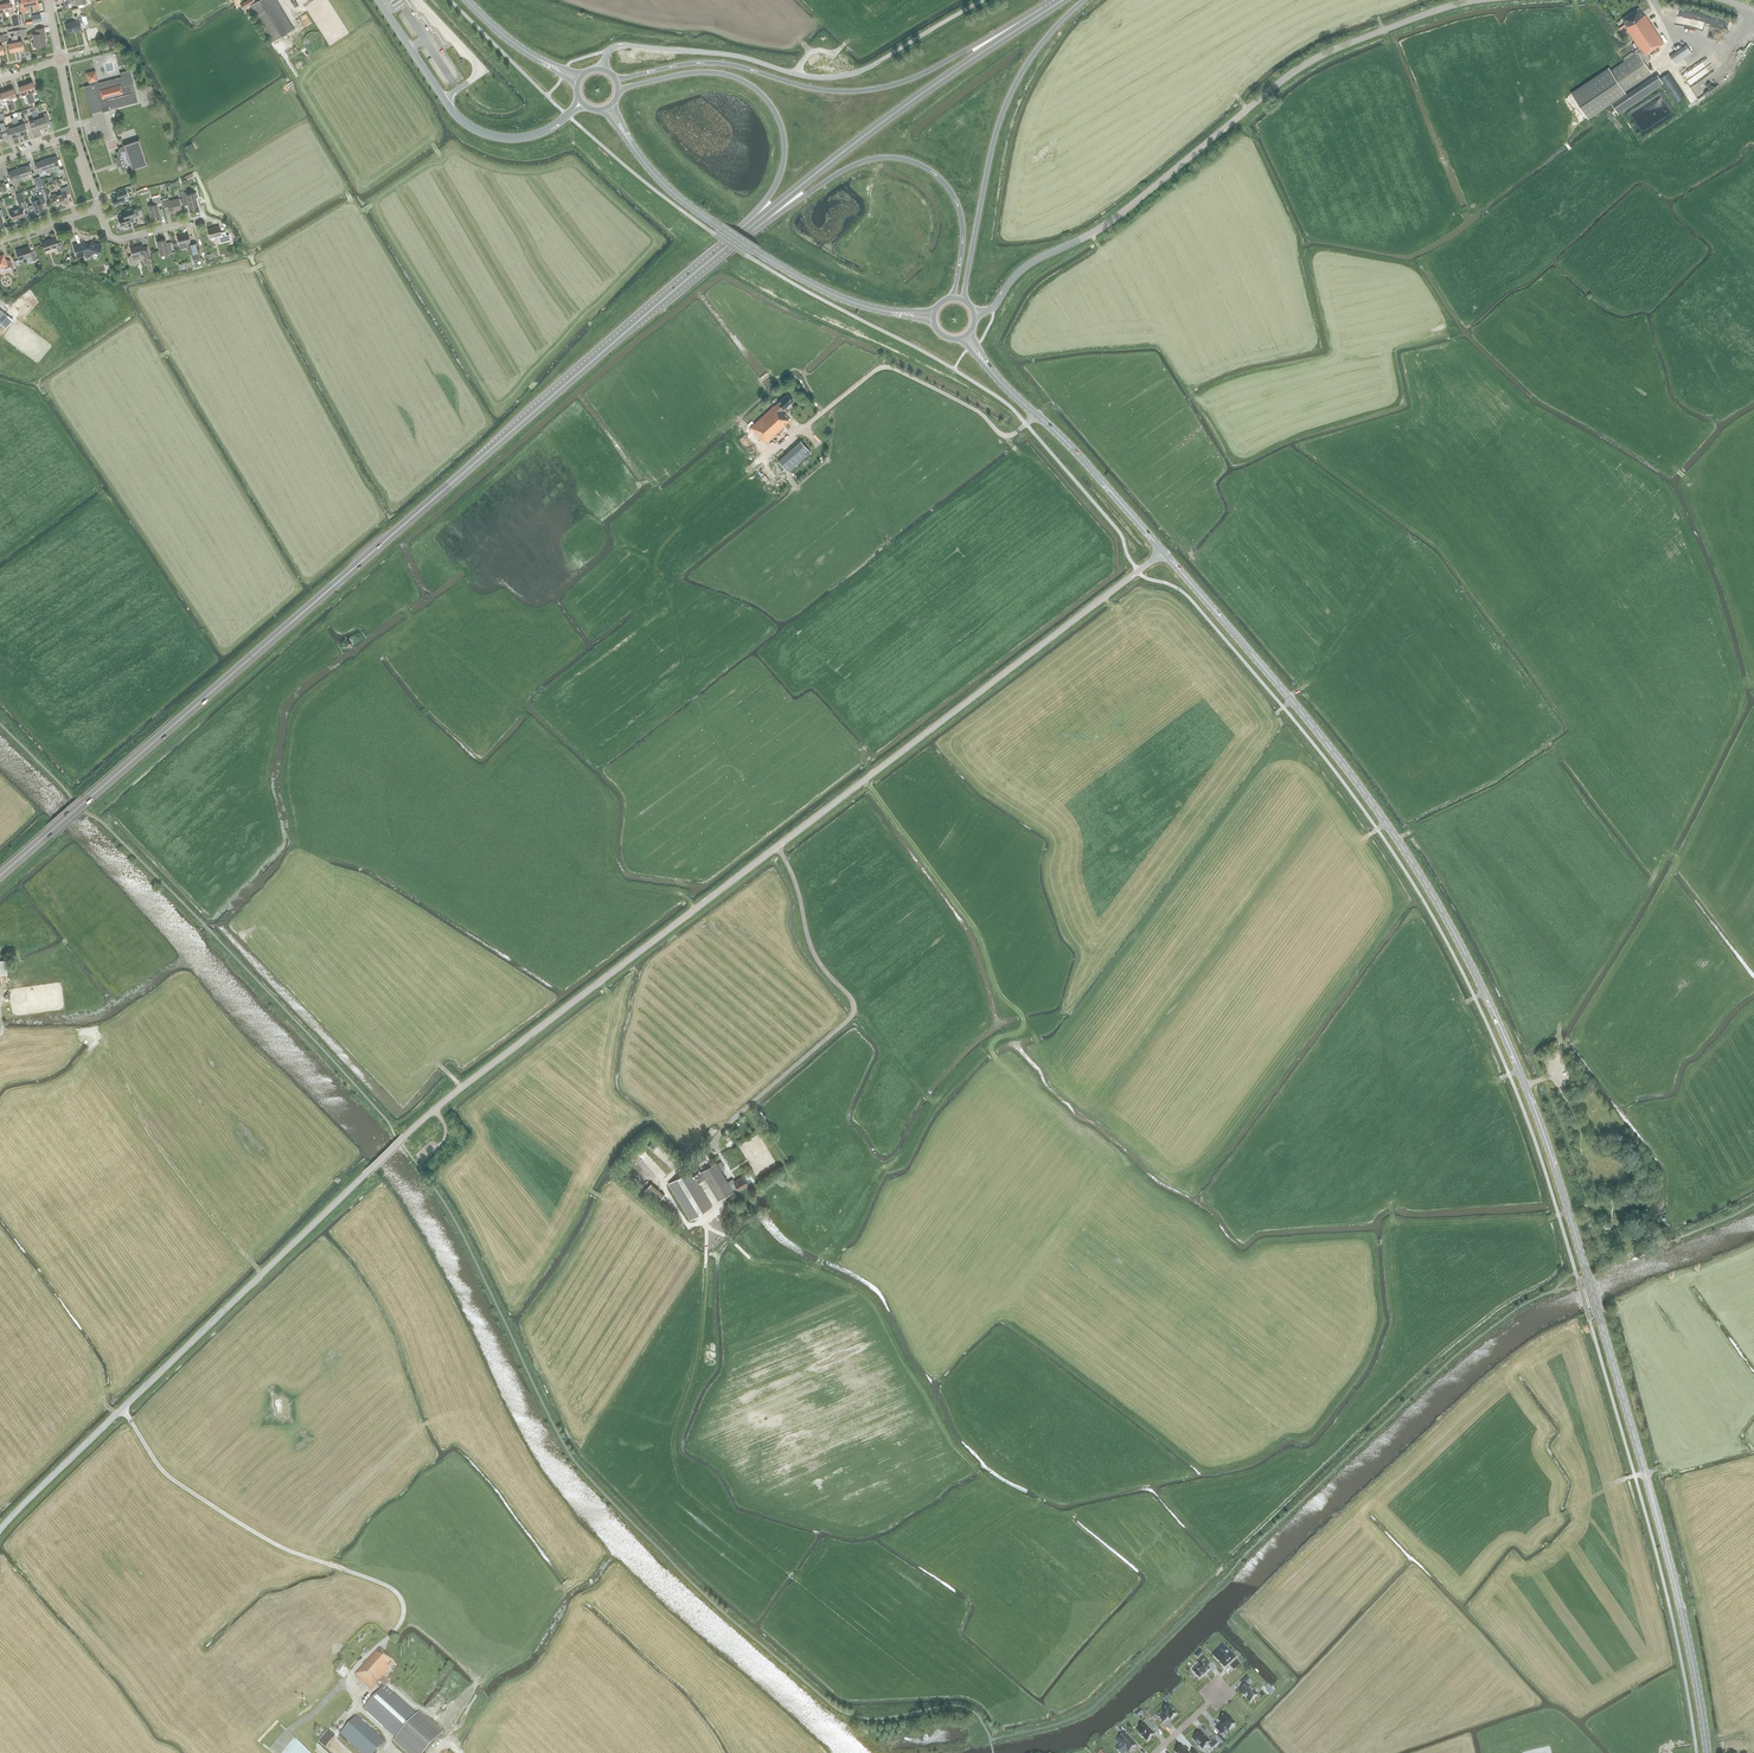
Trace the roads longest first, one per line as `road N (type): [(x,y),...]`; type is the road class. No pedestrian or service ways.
road 1 (tertiary): [(0,1532),(435,1109),(1163,551)]
road 2 (primary): [(1707,1752),(1653,1501),(1557,1172),(1512,1052),(1444,915),(1376,809),(1163,551)]
road 3 (trunk): [(0,876),(724,248)]
road 4 (unclassified): [(1474,0),(1299,68),(1115,219),(1030,263),(994,307),(974,313)]
road 5 (trunk): [(1055,5),(917,77),(869,90),(805,86),(713,63),(615,79)]
road 6 (unclassified): [(602,69),(612,47),(630,45),(842,77),(984,0)]
road 7 (trunk): [(742,234),(866,135),(1055,5)]
road 8 (trunk): [(742,234),(854,165),(904,159),(940,179),(958,207),(962,249),(952,296)]
road 9 (trunk): [(618,92),(708,72),(742,80),(766,98),(783,131),(781,174),(724,248)]
road 10 (trunk): [(964,299),(1007,102),(1043,41),(1084,0)]
road 11 (primary): [(899,313),(828,292),(751,248),(665,186),(635,150)]
road 12 (tertiary): [(378,0),(469,125),(516,138),(571,113)]
road 13 (primary): [(1163,551),(992,372)]
road 14 (track): [(763,459),(660,557),(669,591)]
road 15 (track): [(807,379),(786,366),(773,368),(740,405),(738,418),(769,454)]
road 16 (residential): [(204,217),(117,239),(100,208)]

